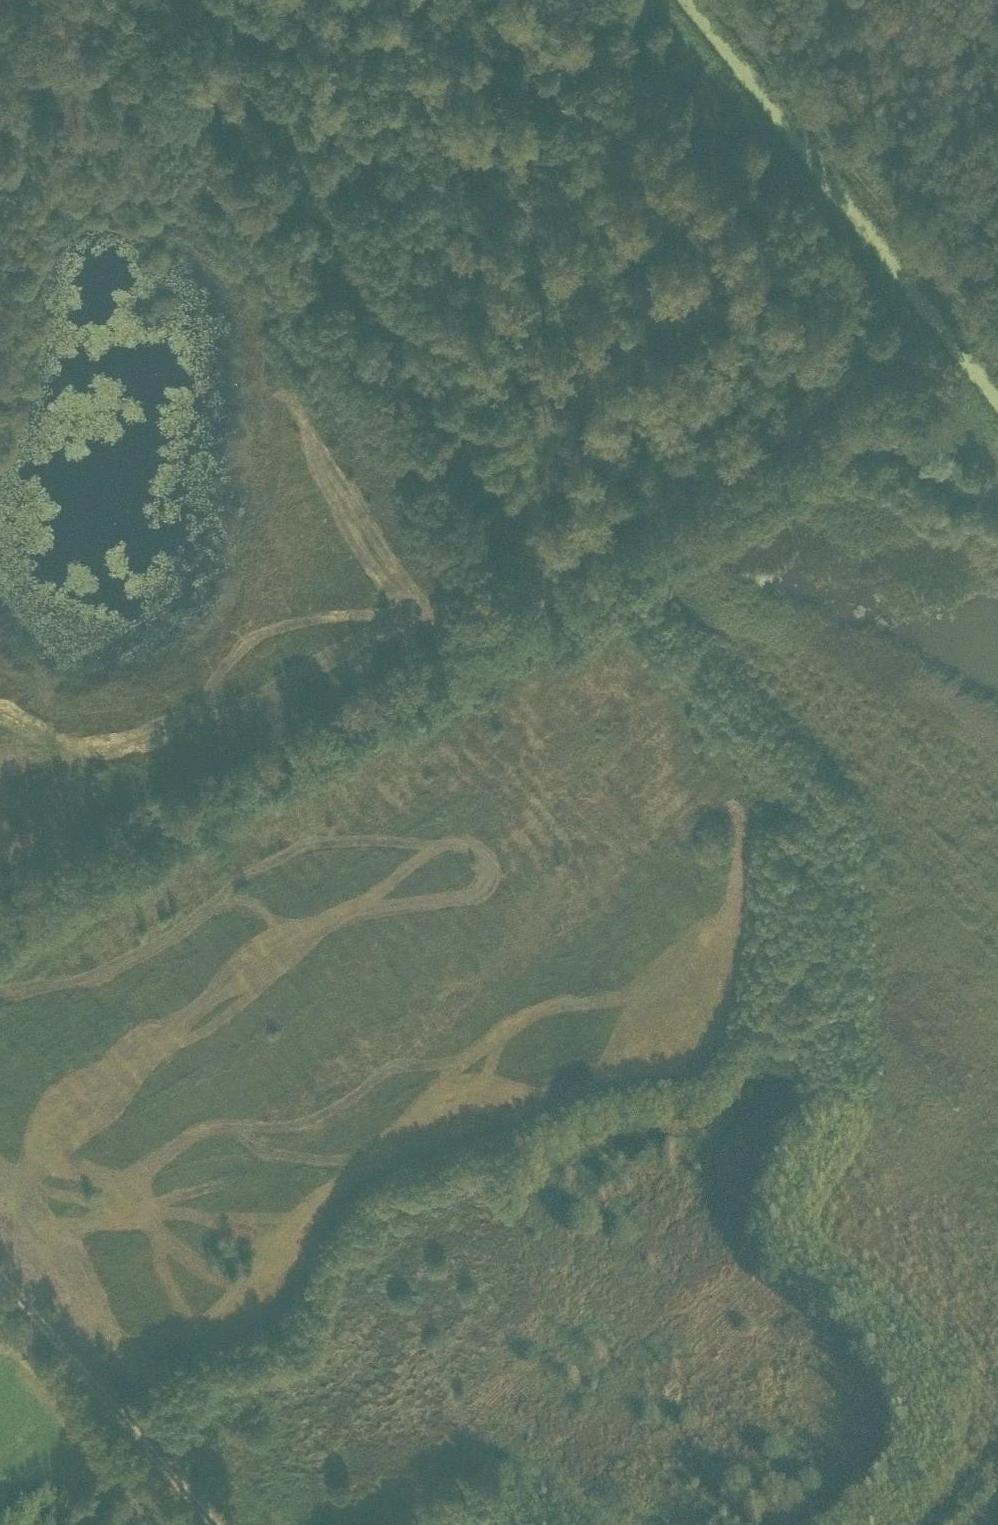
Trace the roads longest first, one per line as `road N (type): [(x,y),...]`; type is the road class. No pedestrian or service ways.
road 1 (track): [(997,487),(953,484),(887,435),(860,429),(830,437),(0,914)]
road 2 (track): [(651,0),(997,451)]
road 3 (track): [(0,1272),(212,1524)]

